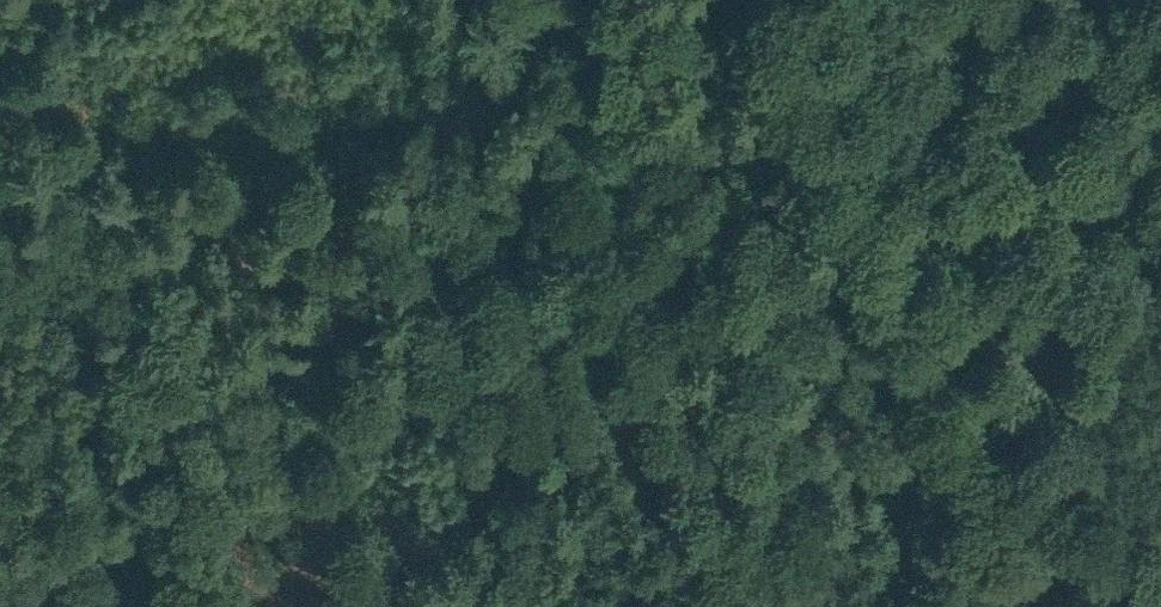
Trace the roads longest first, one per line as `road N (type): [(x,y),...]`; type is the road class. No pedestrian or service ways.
road 1 (track): [(808,0),(1080,606)]

